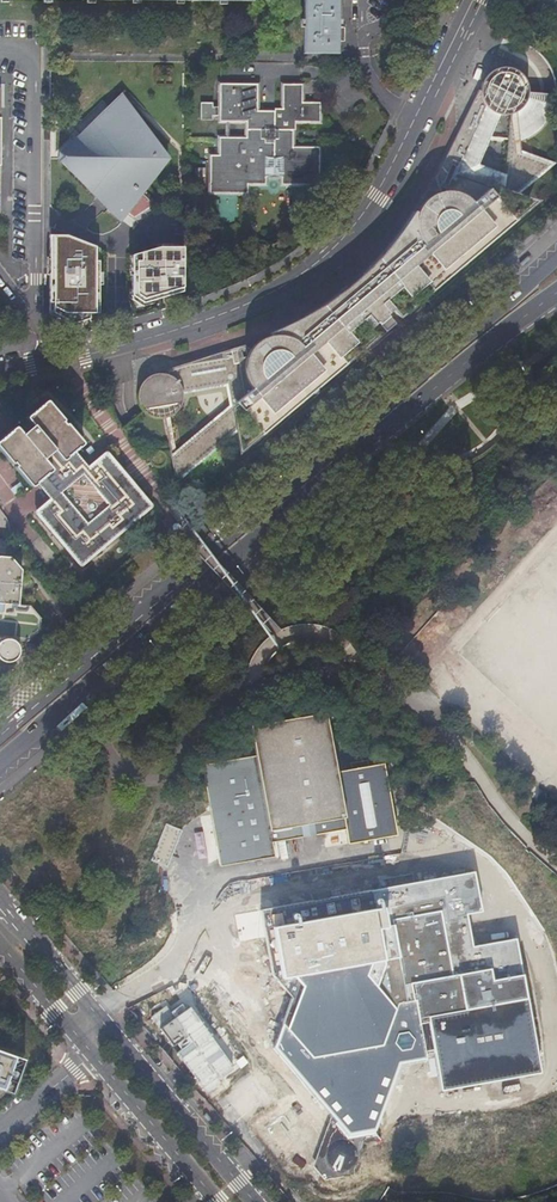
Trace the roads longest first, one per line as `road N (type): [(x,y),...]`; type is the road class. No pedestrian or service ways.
road 1 (secondary): [(0,763),(556,293)]
road 2 (secondary): [(556,258),(0,728)]
road 3 (residential): [(58,360),(212,318),(296,279),(365,211),(413,124)]
road 4 (tertiary): [(255,1201),(0,903)]
road 5 (tertiary): [(91,1051),(217,1201)]
road 6 (residential): [(413,124),(475,0)]
road 7 (tertiary): [(0,947),(91,1051)]
road 8 (residential): [(363,16),(371,81),(413,124)]

